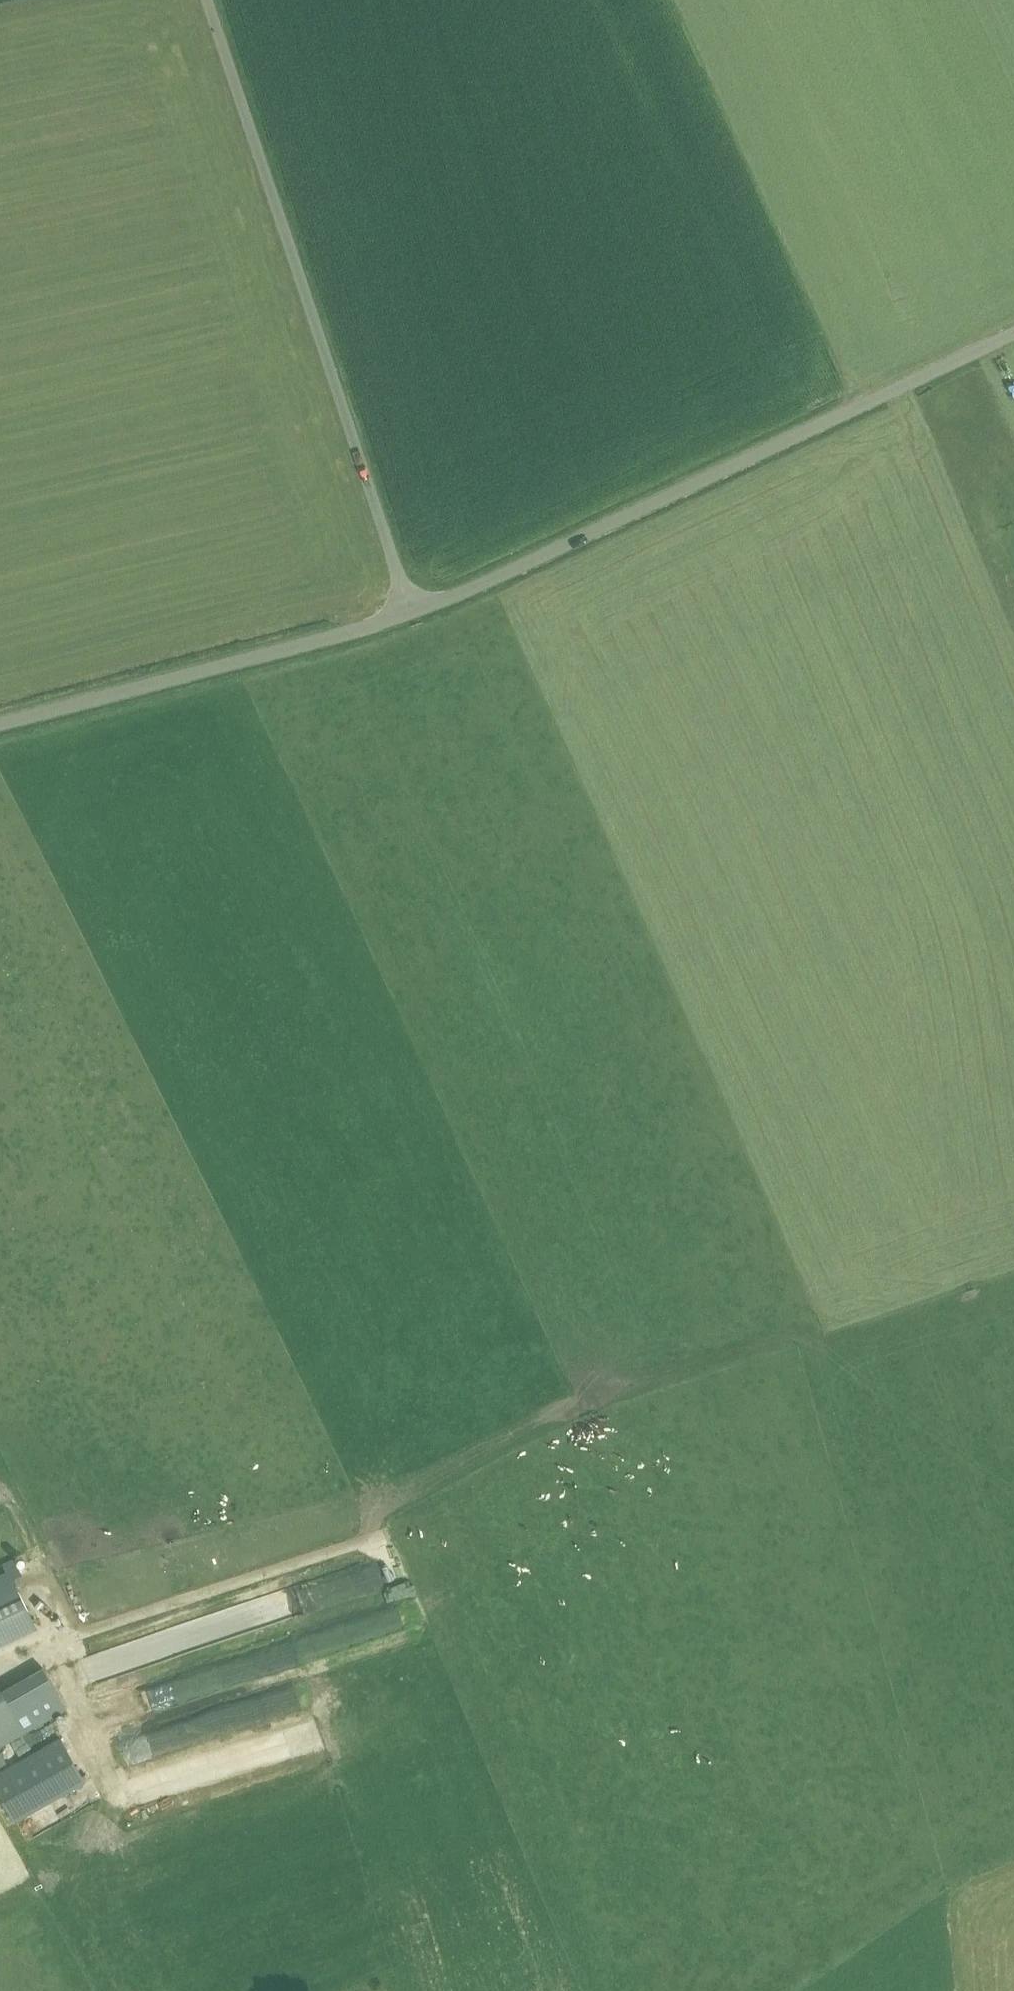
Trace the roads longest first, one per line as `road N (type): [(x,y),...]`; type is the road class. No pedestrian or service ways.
road 1 (unclassified): [(1013,332),(411,612)]
road 2 (unclassified): [(411,612),(202,0)]
road 3 (unclassified): [(411,612),(0,725)]

